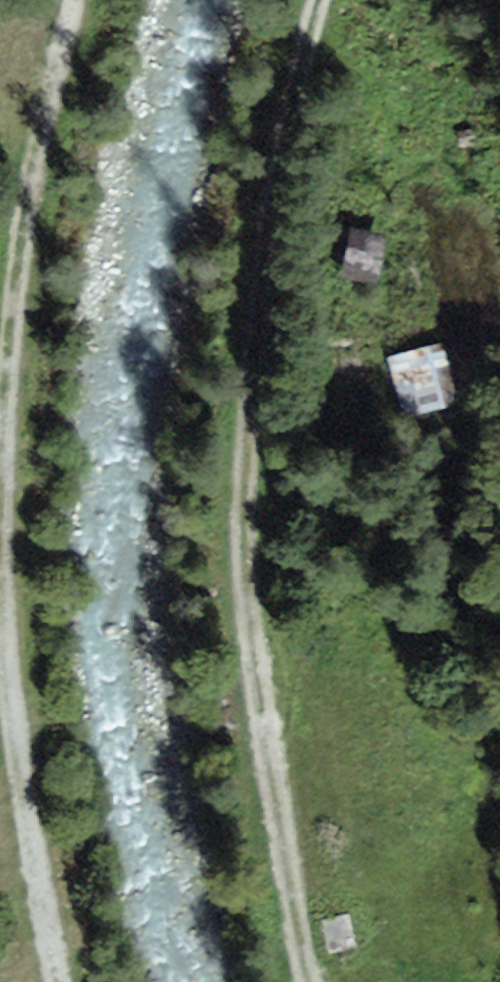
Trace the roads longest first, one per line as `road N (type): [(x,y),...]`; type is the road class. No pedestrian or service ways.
road 1 (track): [(320,0),(294,92),(246,481),(252,611),(308,981)]
road 2 (track): [(72,0),(14,297),(0,501)]
road 3 (track): [(0,560),(11,708),(59,981)]

